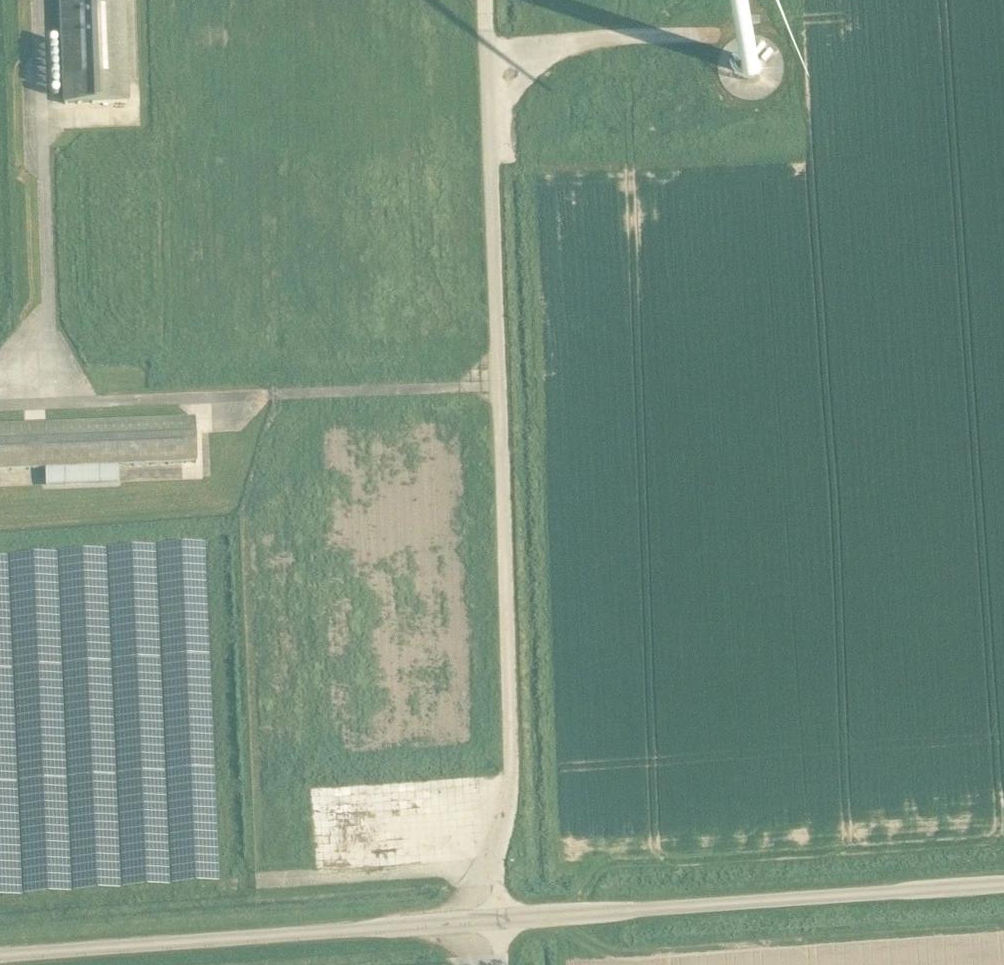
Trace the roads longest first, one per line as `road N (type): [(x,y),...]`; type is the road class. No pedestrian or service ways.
road 1 (unclassified): [(0,953),(1003,884)]

